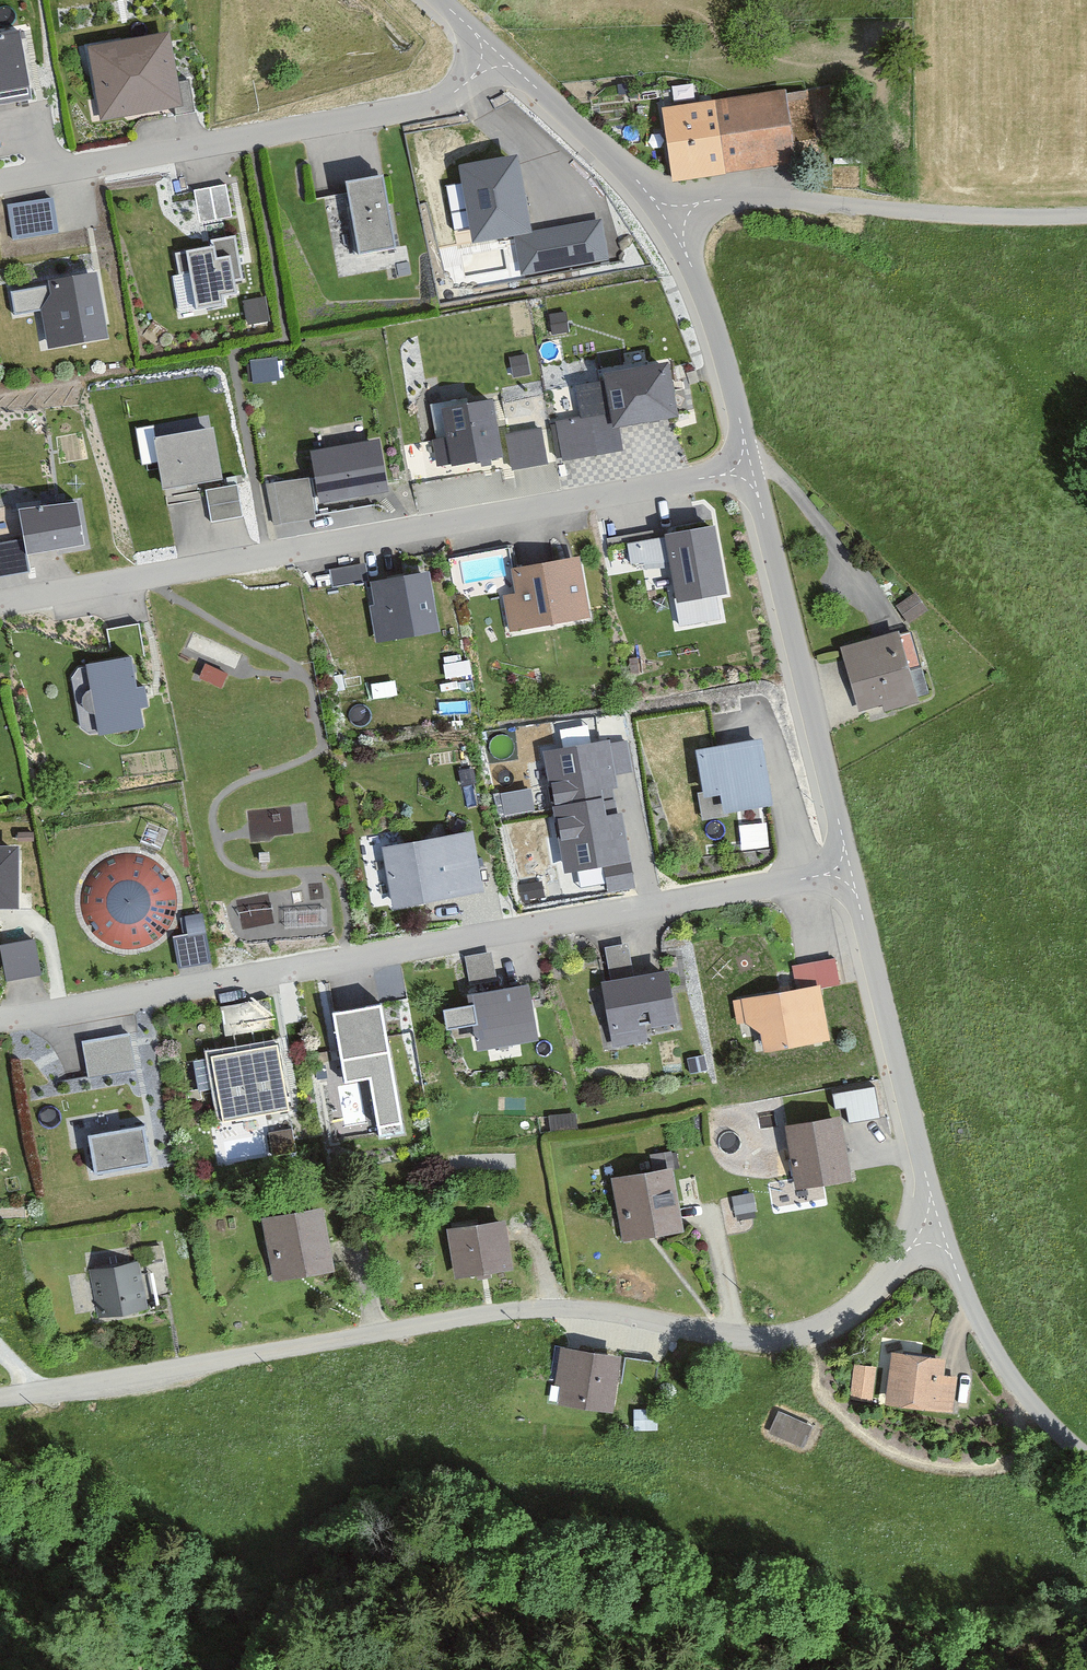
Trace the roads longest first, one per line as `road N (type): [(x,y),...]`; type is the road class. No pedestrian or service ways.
road 1 (unclassified): [(936,1222),(831,1326),(767,1342),(551,1308),(474,1314),(0,1397)]
road 2 (residential): [(850,870),(0,1023)]
road 3 (residential): [(750,469),(0,604)]
road 4 (residential): [(497,53),(434,107),(0,185)]
road 5 (unclassified): [(1086,217),(1016,220),(795,199),(715,200),(668,214)]
road 6 (unclassified): [(850,870),(750,469)]
road 7 (unclassified): [(936,1222),(850,870)]
road 8 (unclassified): [(1086,1457),(996,1351),(936,1222)]
road 9 (unclassified): [(750,469),(699,280),(668,214)]
road 10 (unclassified): [(668,214),(497,53)]

